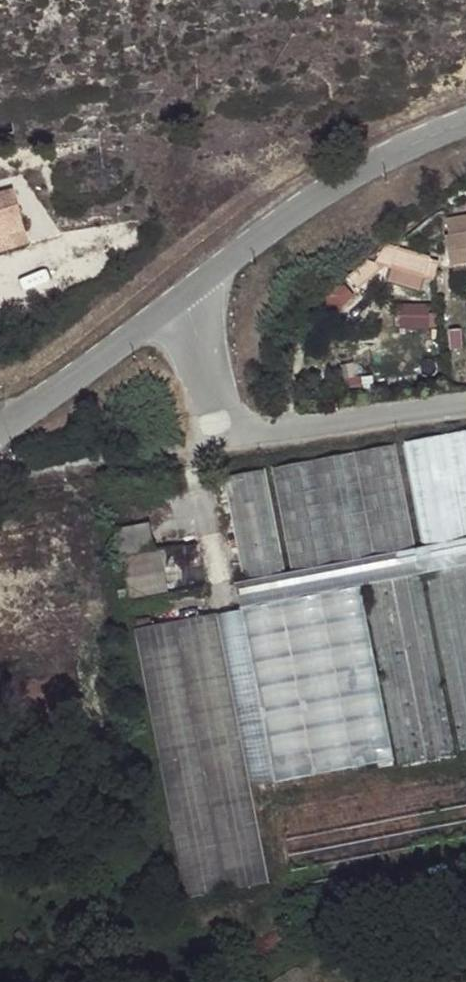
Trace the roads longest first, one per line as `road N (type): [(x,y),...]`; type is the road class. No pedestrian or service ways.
road 1 (unclassified): [(465,406),(277,438),(236,433),(216,419),(181,295)]
road 2 (tertiary): [(181,295),(332,184),(465,121)]
road 3 (tertiary): [(0,426),(181,295)]

